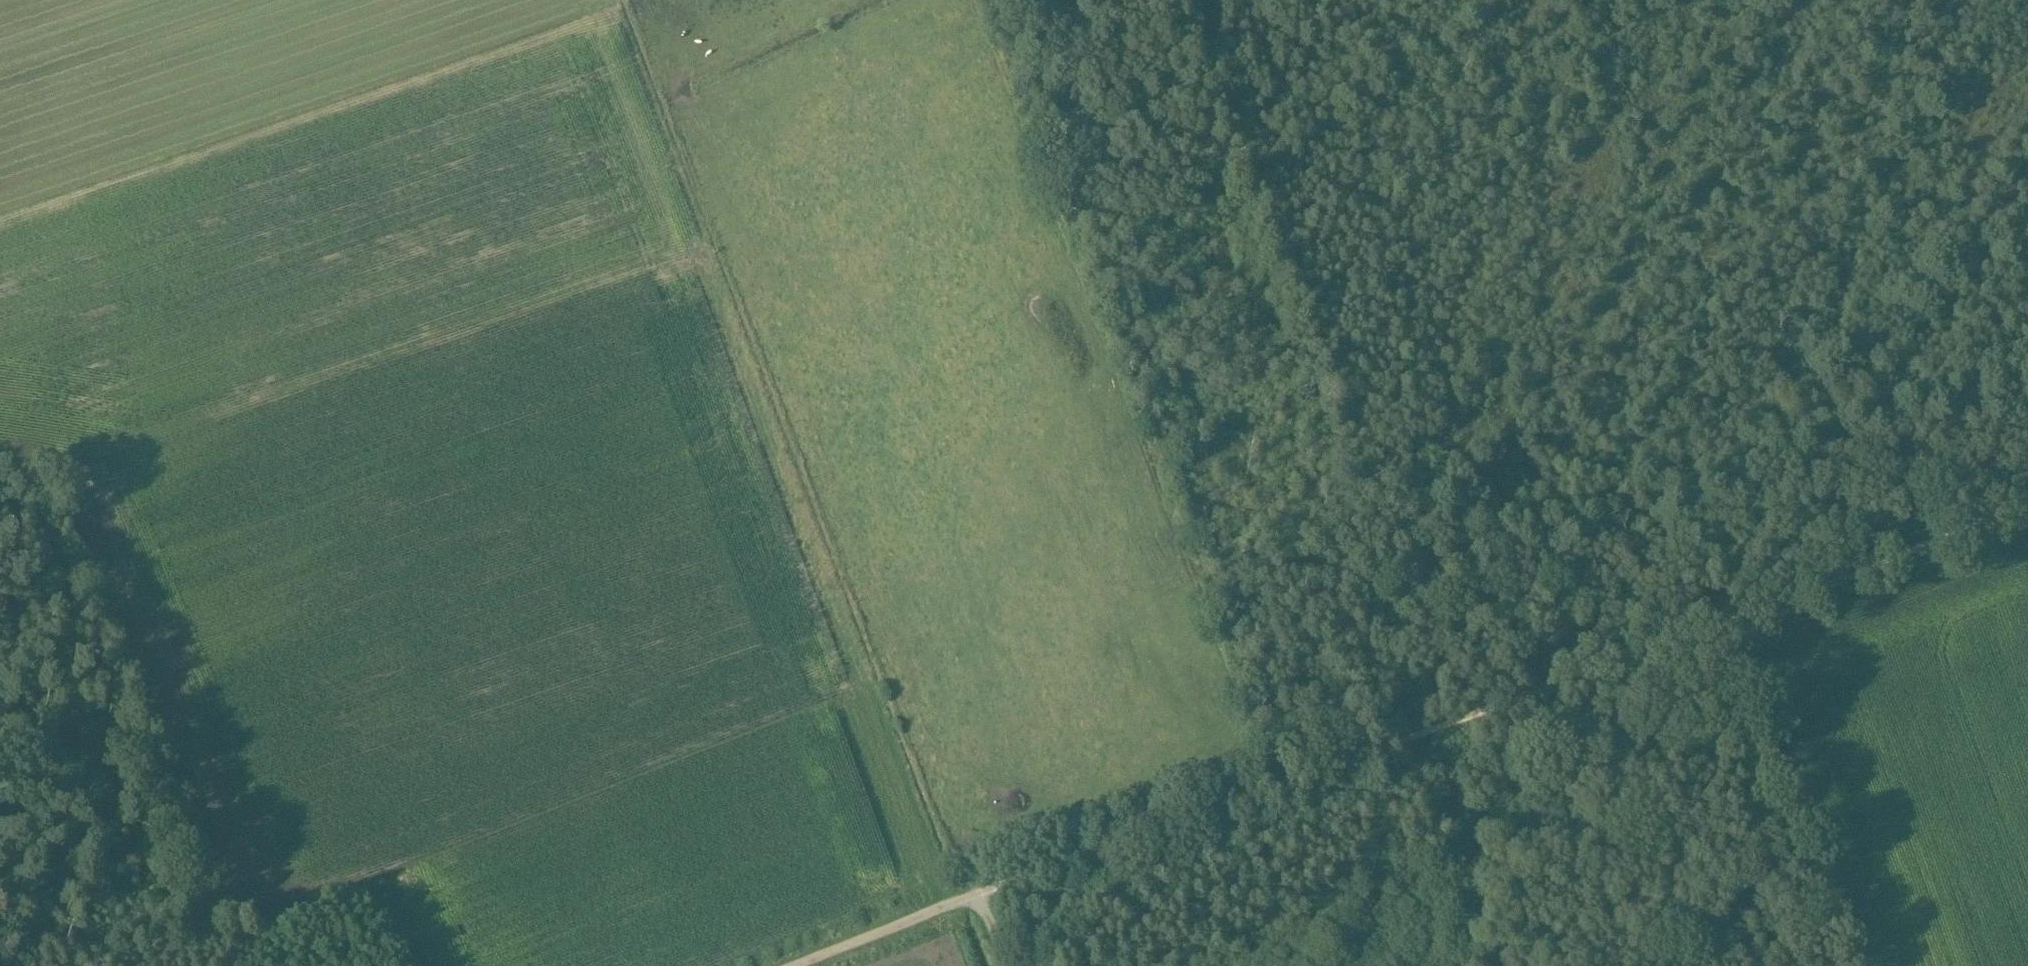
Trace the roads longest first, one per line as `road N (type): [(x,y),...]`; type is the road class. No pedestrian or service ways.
road 1 (track): [(982,887),(1734,620),(2027,505)]
road 2 (track): [(779,965),(982,887)]

